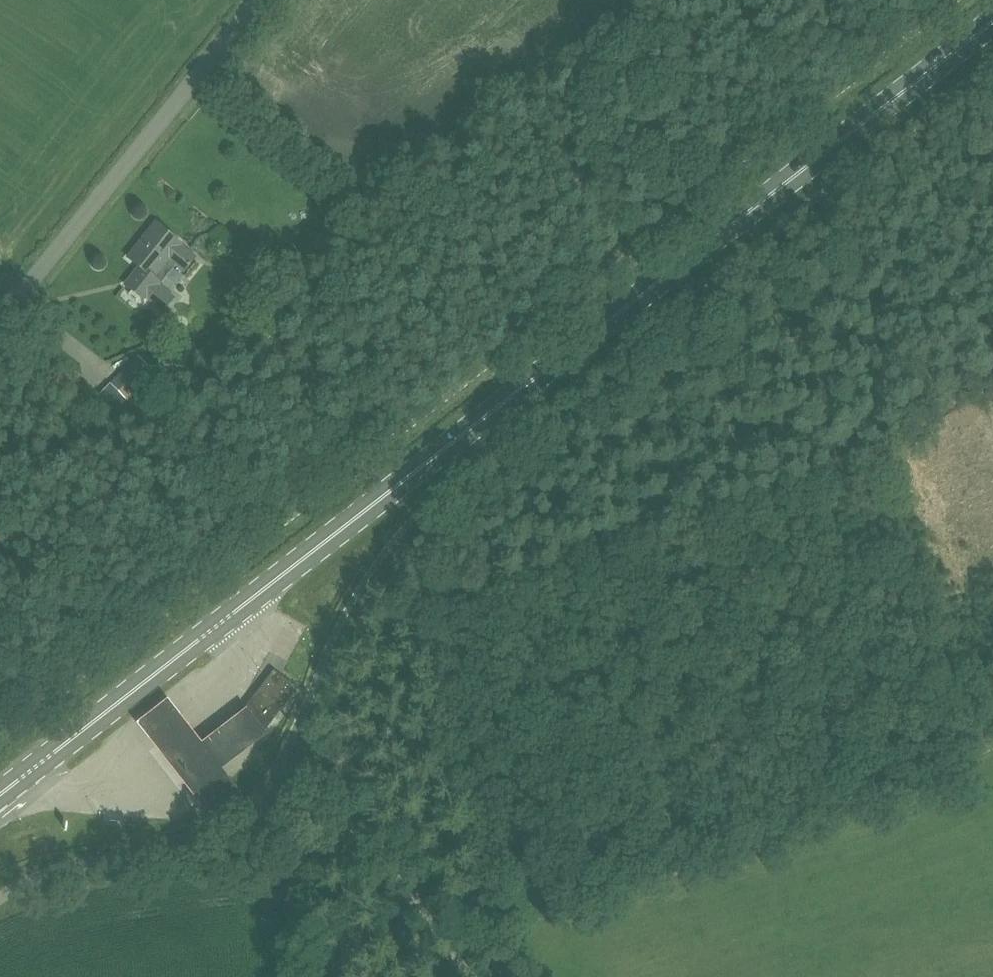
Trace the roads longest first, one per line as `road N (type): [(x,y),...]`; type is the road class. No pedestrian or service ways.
road 1 (primary): [(0,793),(992,17)]
road 2 (unclassified): [(478,976),(409,856),(348,799),(310,782),(285,778),(186,846),(51,867),(0,892)]
road 3 (unclassified): [(0,322),(262,0)]

